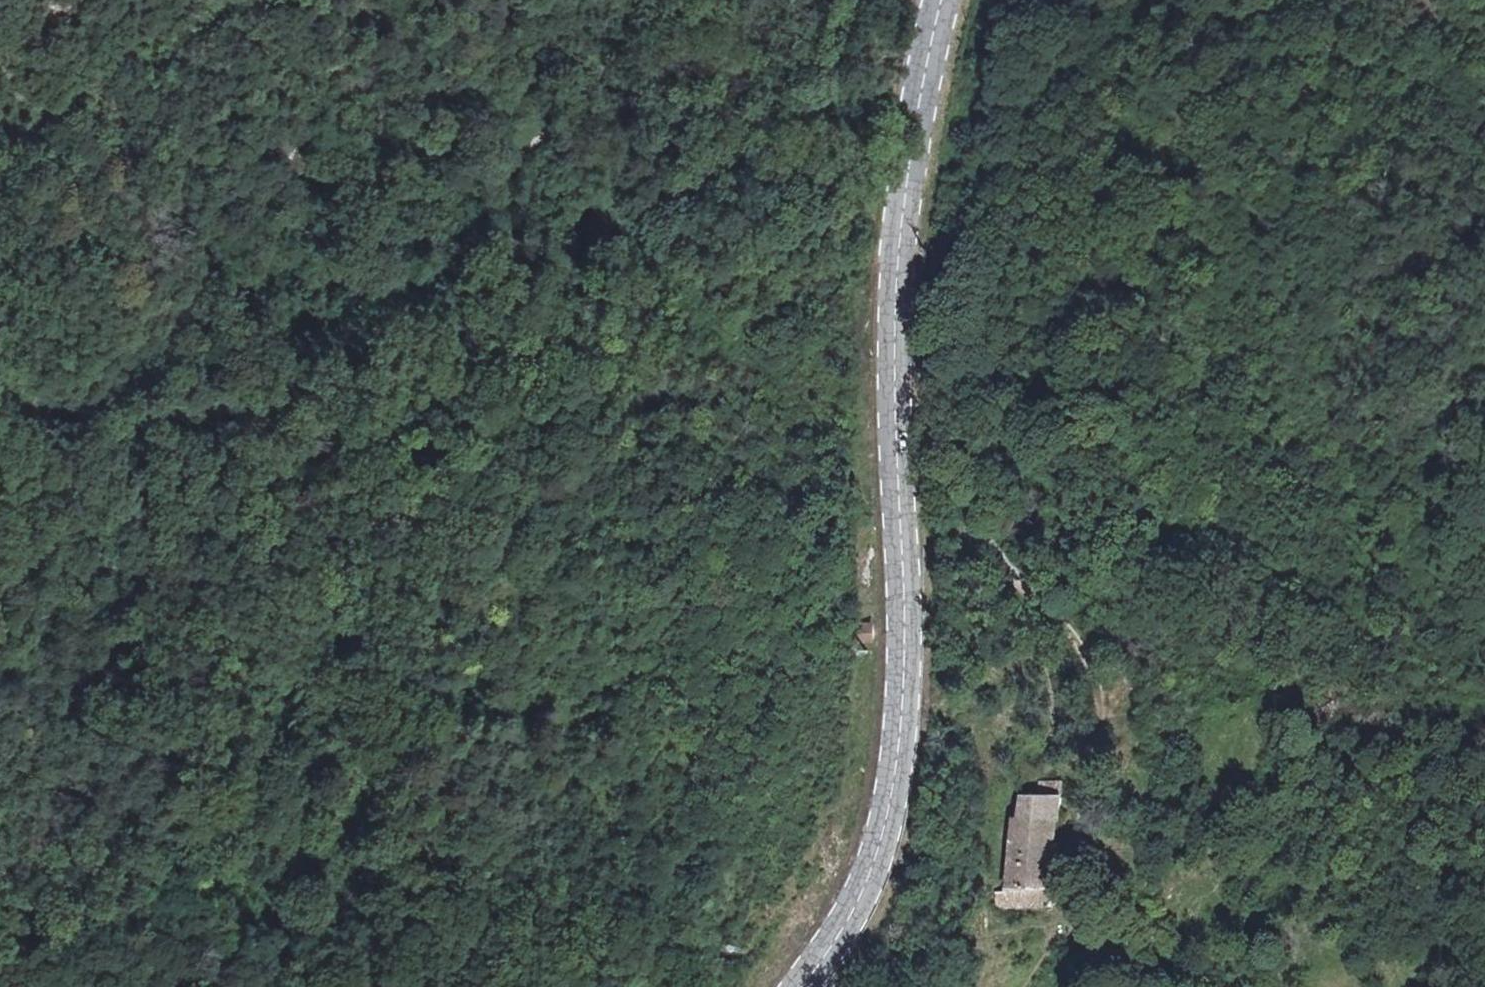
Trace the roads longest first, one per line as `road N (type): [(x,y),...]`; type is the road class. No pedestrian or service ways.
road 1 (secondary): [(803,986),(872,882),(892,822),(907,628),(897,257),(945,0)]
road 2 (track): [(344,562),(356,540),(359,491),(396,348),(428,281),(496,180),(587,89),(649,0)]
road 3 (track): [(344,562),(366,710)]

